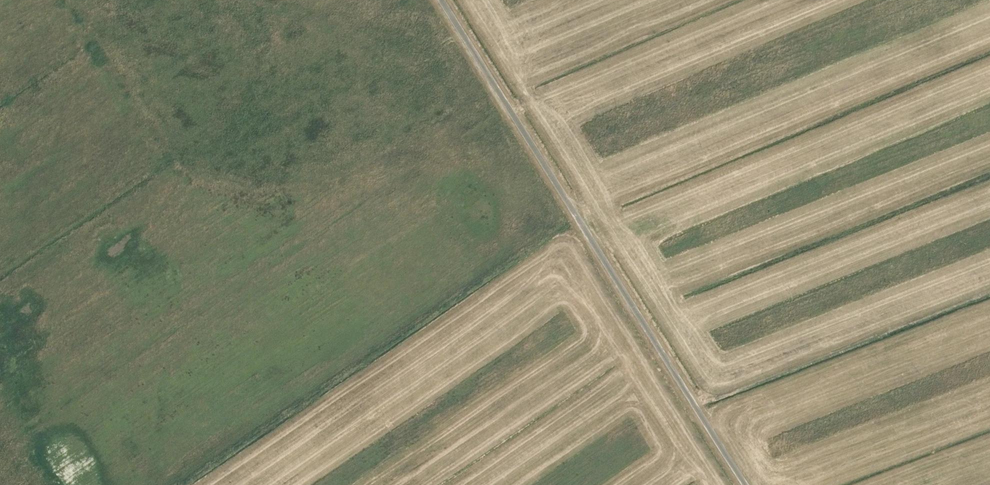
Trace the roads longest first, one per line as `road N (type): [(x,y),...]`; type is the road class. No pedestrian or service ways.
road 1 (unclassified): [(745,484),(441,0)]

